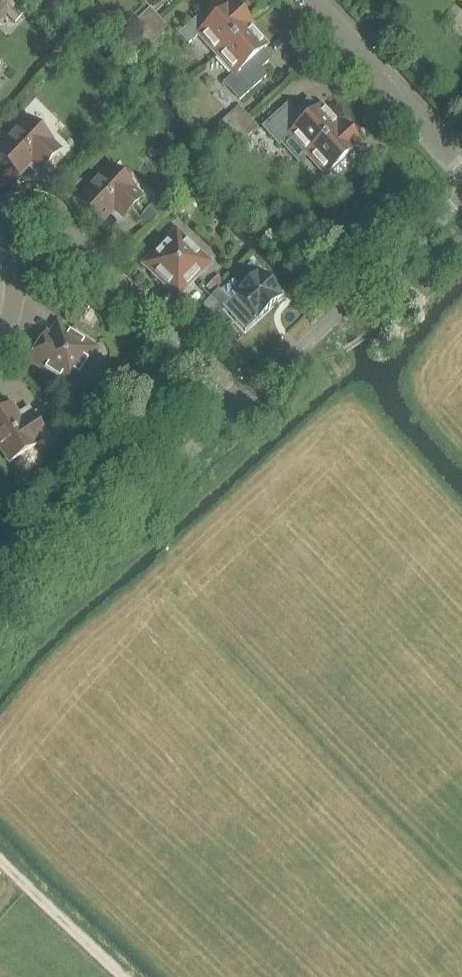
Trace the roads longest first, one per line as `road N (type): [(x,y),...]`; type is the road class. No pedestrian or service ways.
road 1 (residential): [(0,629),(235,411)]
road 2 (residential): [(235,411),(59,220),(0,215)]
road 3 (residential): [(235,411),(461,199)]
road 4 (residential): [(461,163),(310,0)]

